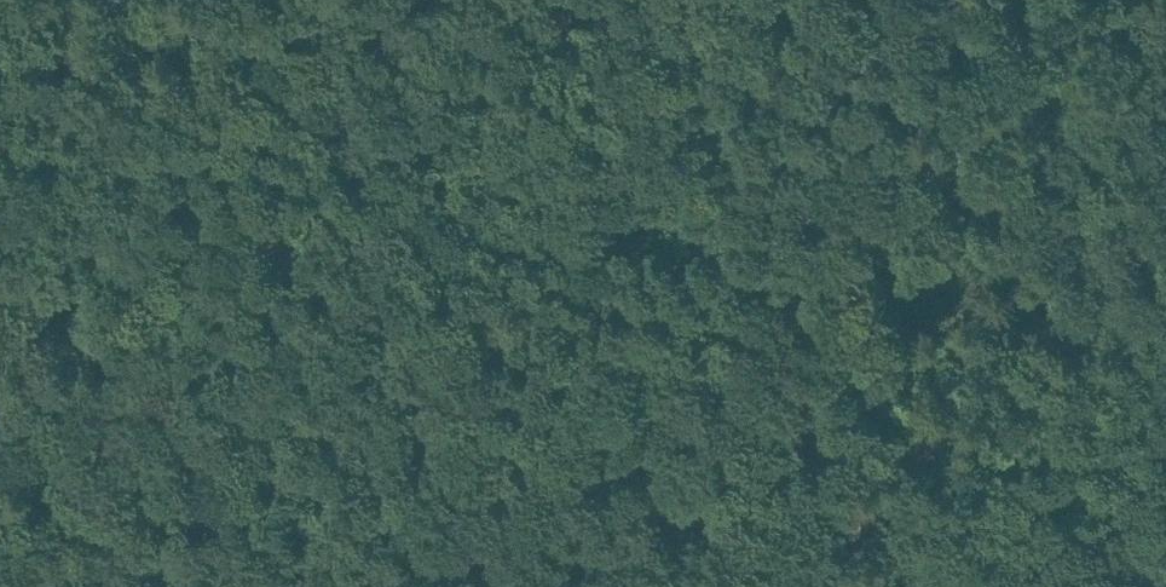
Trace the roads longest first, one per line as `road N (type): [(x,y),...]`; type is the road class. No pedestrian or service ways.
road 1 (track): [(194,0),(0,479)]

